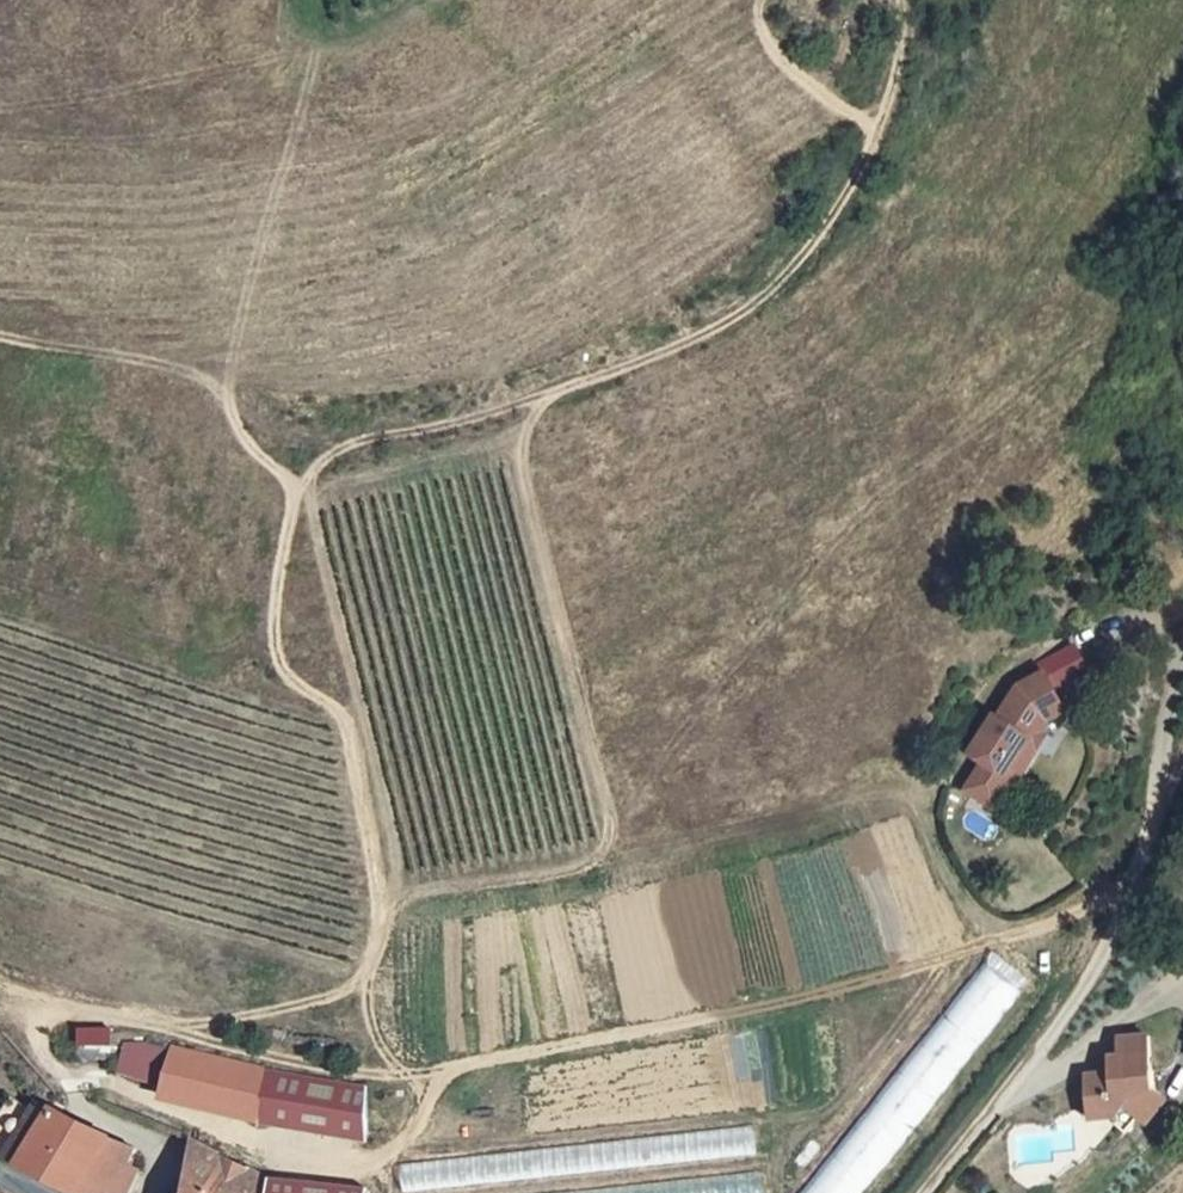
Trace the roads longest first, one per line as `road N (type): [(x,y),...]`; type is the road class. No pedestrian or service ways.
road 1 (track): [(901,0),(904,55),(834,224),(734,325),(522,409),(386,435),(328,457),(297,492),(272,620),(276,655),(294,683),(333,704),(347,724),(379,908),(365,973),(342,994),(164,1026),(63,1010),(48,1014),(41,1041),(75,1081),(82,1108),(166,1152),(151,1192)]
road 2 (track): [(164,1026),(305,1065),(403,1075),(760,1006),(1035,932),(1140,882)]
road 3 (track): [(1182,775),(1156,821),(1140,882),(1097,976),(923,1192)]
road 4 (track): [(450,1066),(388,1152),(350,1162),(297,1155),(123,1084),(75,1081)]
road 5 (track): [(297,492),(252,448),(227,399),(195,374),(0,336)]
road 6 (track): [(877,134),(778,53),(759,20),(764,0)]

